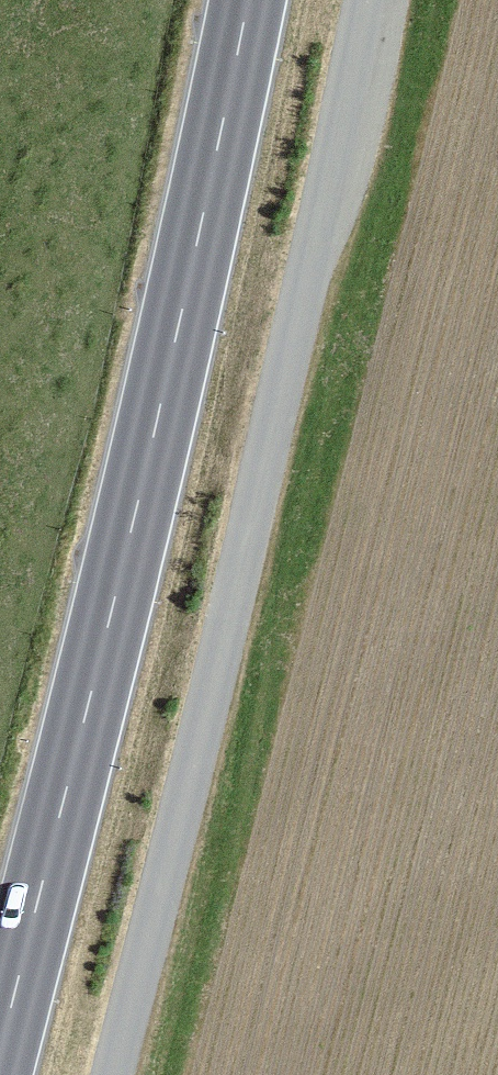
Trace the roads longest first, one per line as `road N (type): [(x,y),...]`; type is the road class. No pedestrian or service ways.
road 1 (track): [(363,0),(113,1074)]
road 2 (secondary): [(0,1064),(241,0)]

